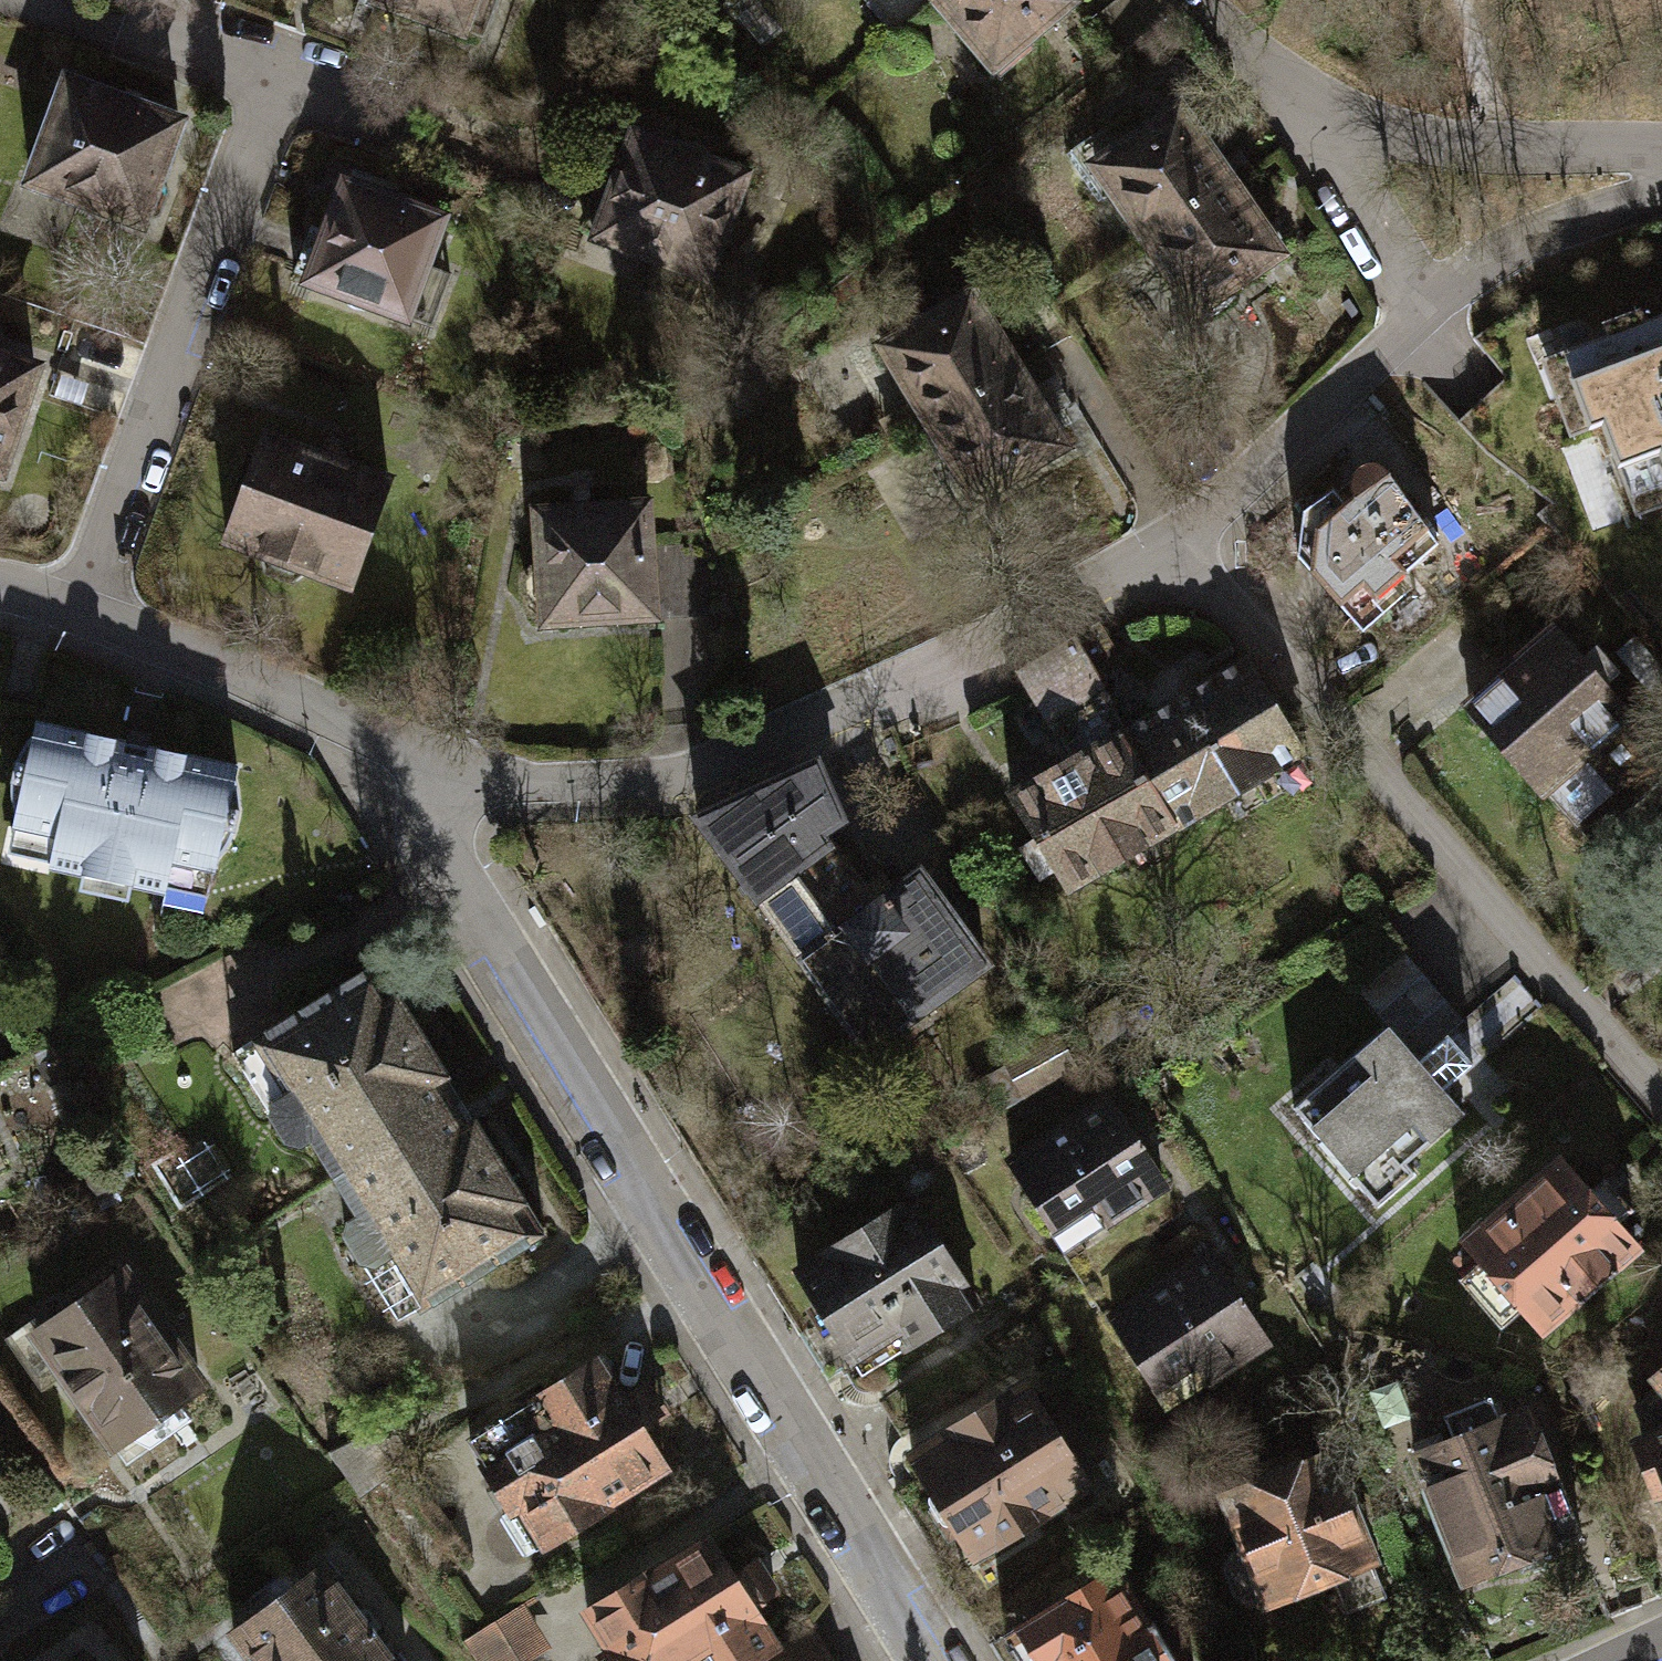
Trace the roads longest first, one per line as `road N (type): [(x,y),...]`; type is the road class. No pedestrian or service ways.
road 1 (residential): [(436,767),(430,826),(450,885),(925,1660)]
road 2 (residential): [(436,767),(614,779),(708,763),(1169,543)]
road 3 (residential): [(1169,543),(1661,1113)]
road 4 (residential): [(73,608),(281,73)]
road 5 (residential): [(73,608),(436,767)]
road 6 (residential): [(1303,112),(1491,147),(1661,157)]
road 7 (residential): [(1169,543),(1427,301)]
road 8 (residential): [(1427,301),(1518,241),(1661,189)]
road 9 (residential): [(1303,112),(1427,301)]
road 10 (residential): [(1196,0),(1303,112)]
road 11 (residential): [(281,73),(139,23)]
road 12 (track): [(1463,0),(1482,57),(1491,147)]

